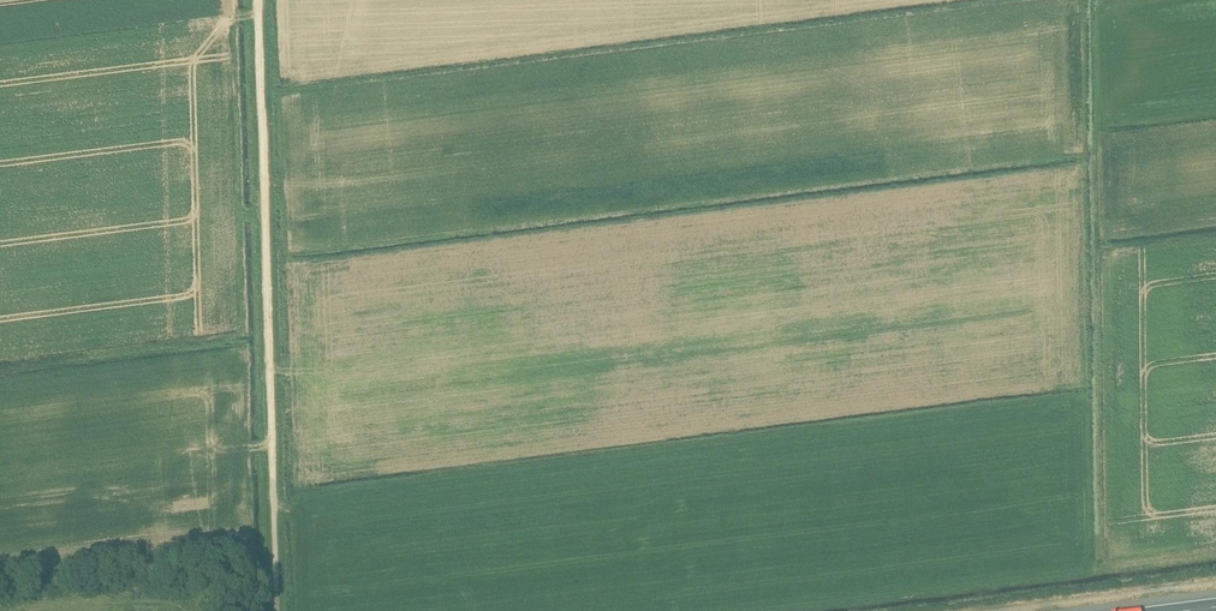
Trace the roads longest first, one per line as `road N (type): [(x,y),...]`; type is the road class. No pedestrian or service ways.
road 1 (unclassified): [(278,610),(259,0)]

